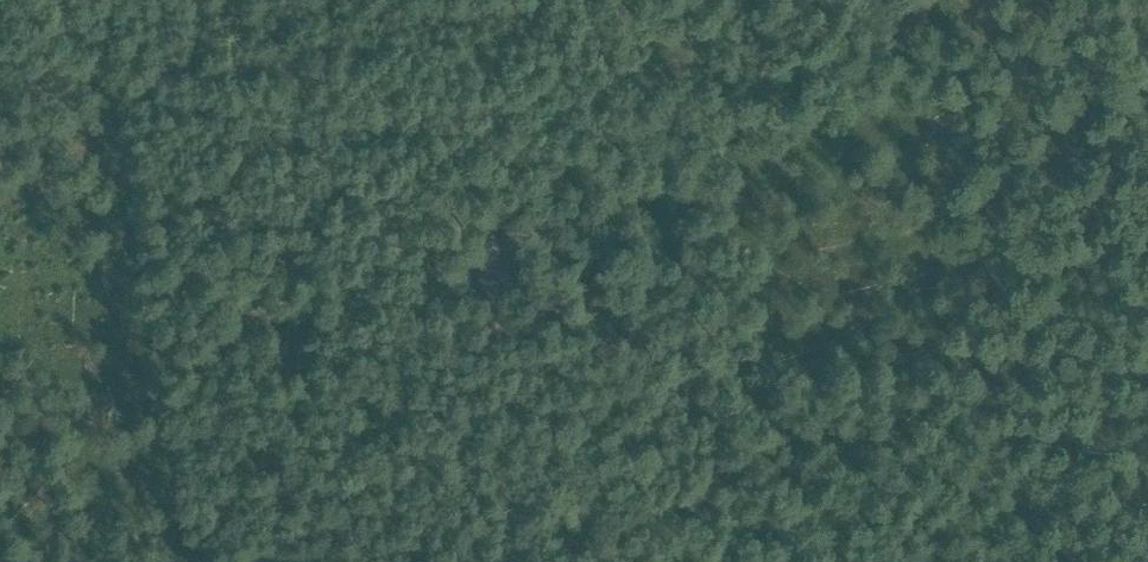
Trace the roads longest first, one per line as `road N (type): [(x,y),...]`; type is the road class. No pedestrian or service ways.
road 1 (track): [(219,0),(0,85)]

